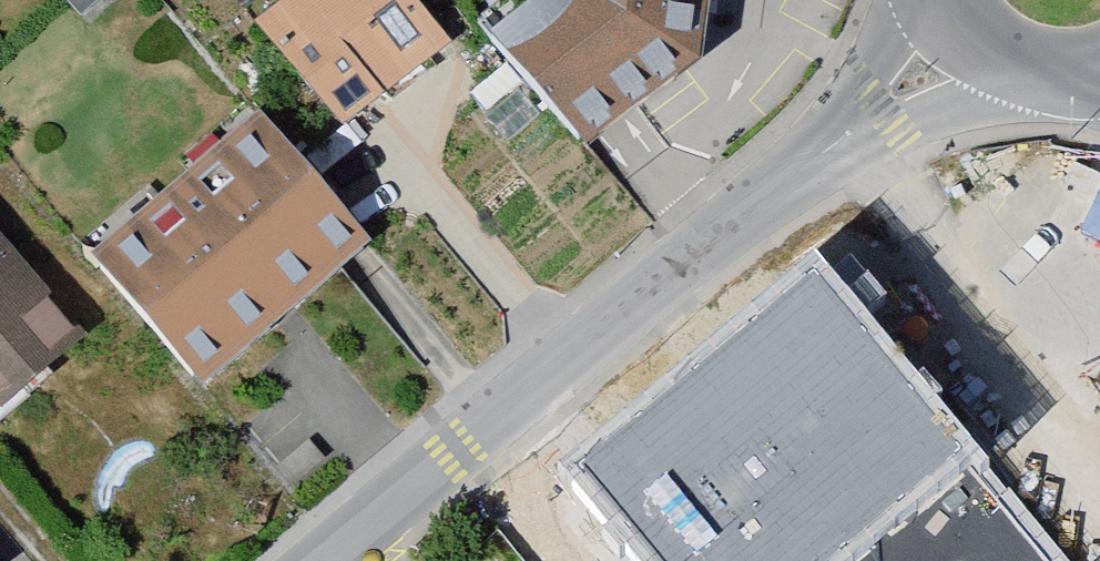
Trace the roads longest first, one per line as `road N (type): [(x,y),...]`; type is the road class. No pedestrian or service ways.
road 1 (residential): [(834,144),(325,560)]
road 2 (residential): [(834,144),(1058,79)]
road 3 (residential): [(913,0),(834,144)]
road 4 (secondary): [(947,0),(988,53),(1058,79)]

